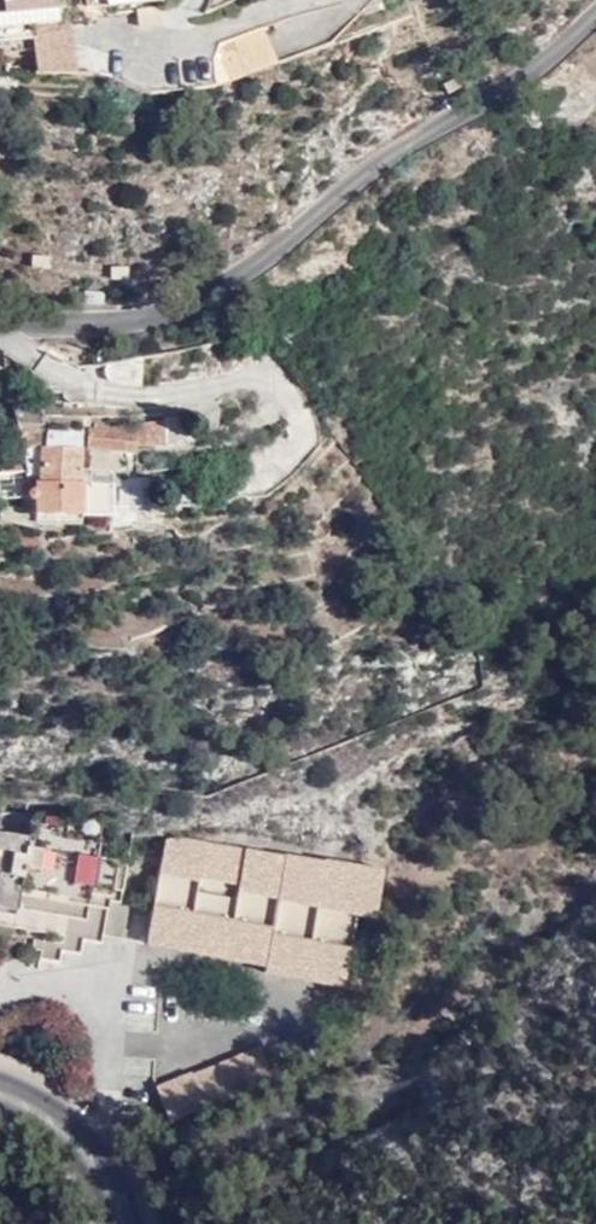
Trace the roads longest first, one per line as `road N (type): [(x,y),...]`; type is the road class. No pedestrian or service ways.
road 1 (unclassified): [(595,15),(543,61),(358,176),(250,270),(184,310),(0,321)]
road 2 (secondary): [(117,1223),(78,1151),(0,1088)]

